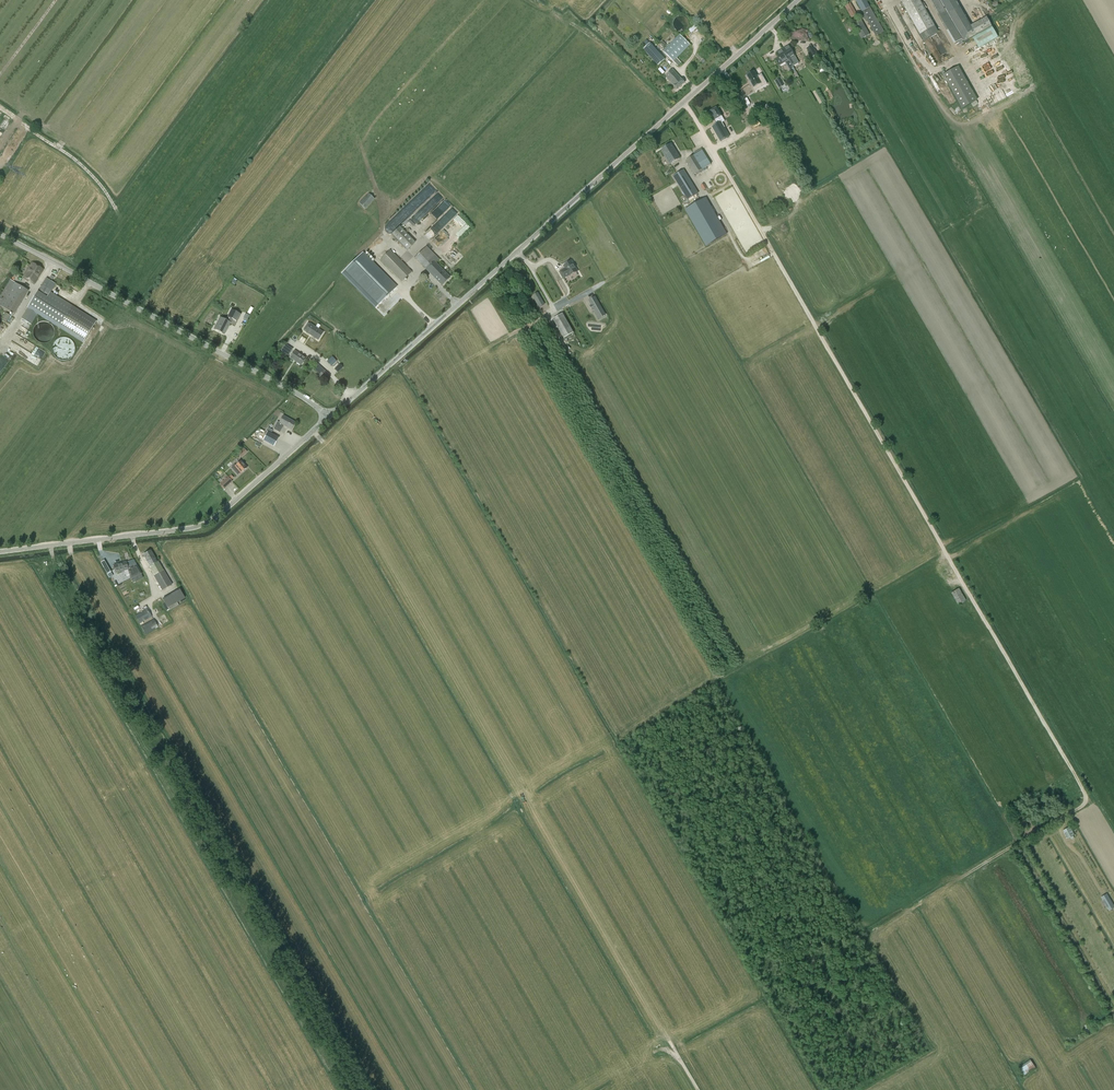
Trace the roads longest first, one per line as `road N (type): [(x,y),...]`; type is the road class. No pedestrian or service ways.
road 1 (tertiary): [(329,417),(798,0)]
road 2 (tertiary): [(329,417),(0,234)]
road 3 (tertiary): [(0,552),(207,523),(329,417)]

